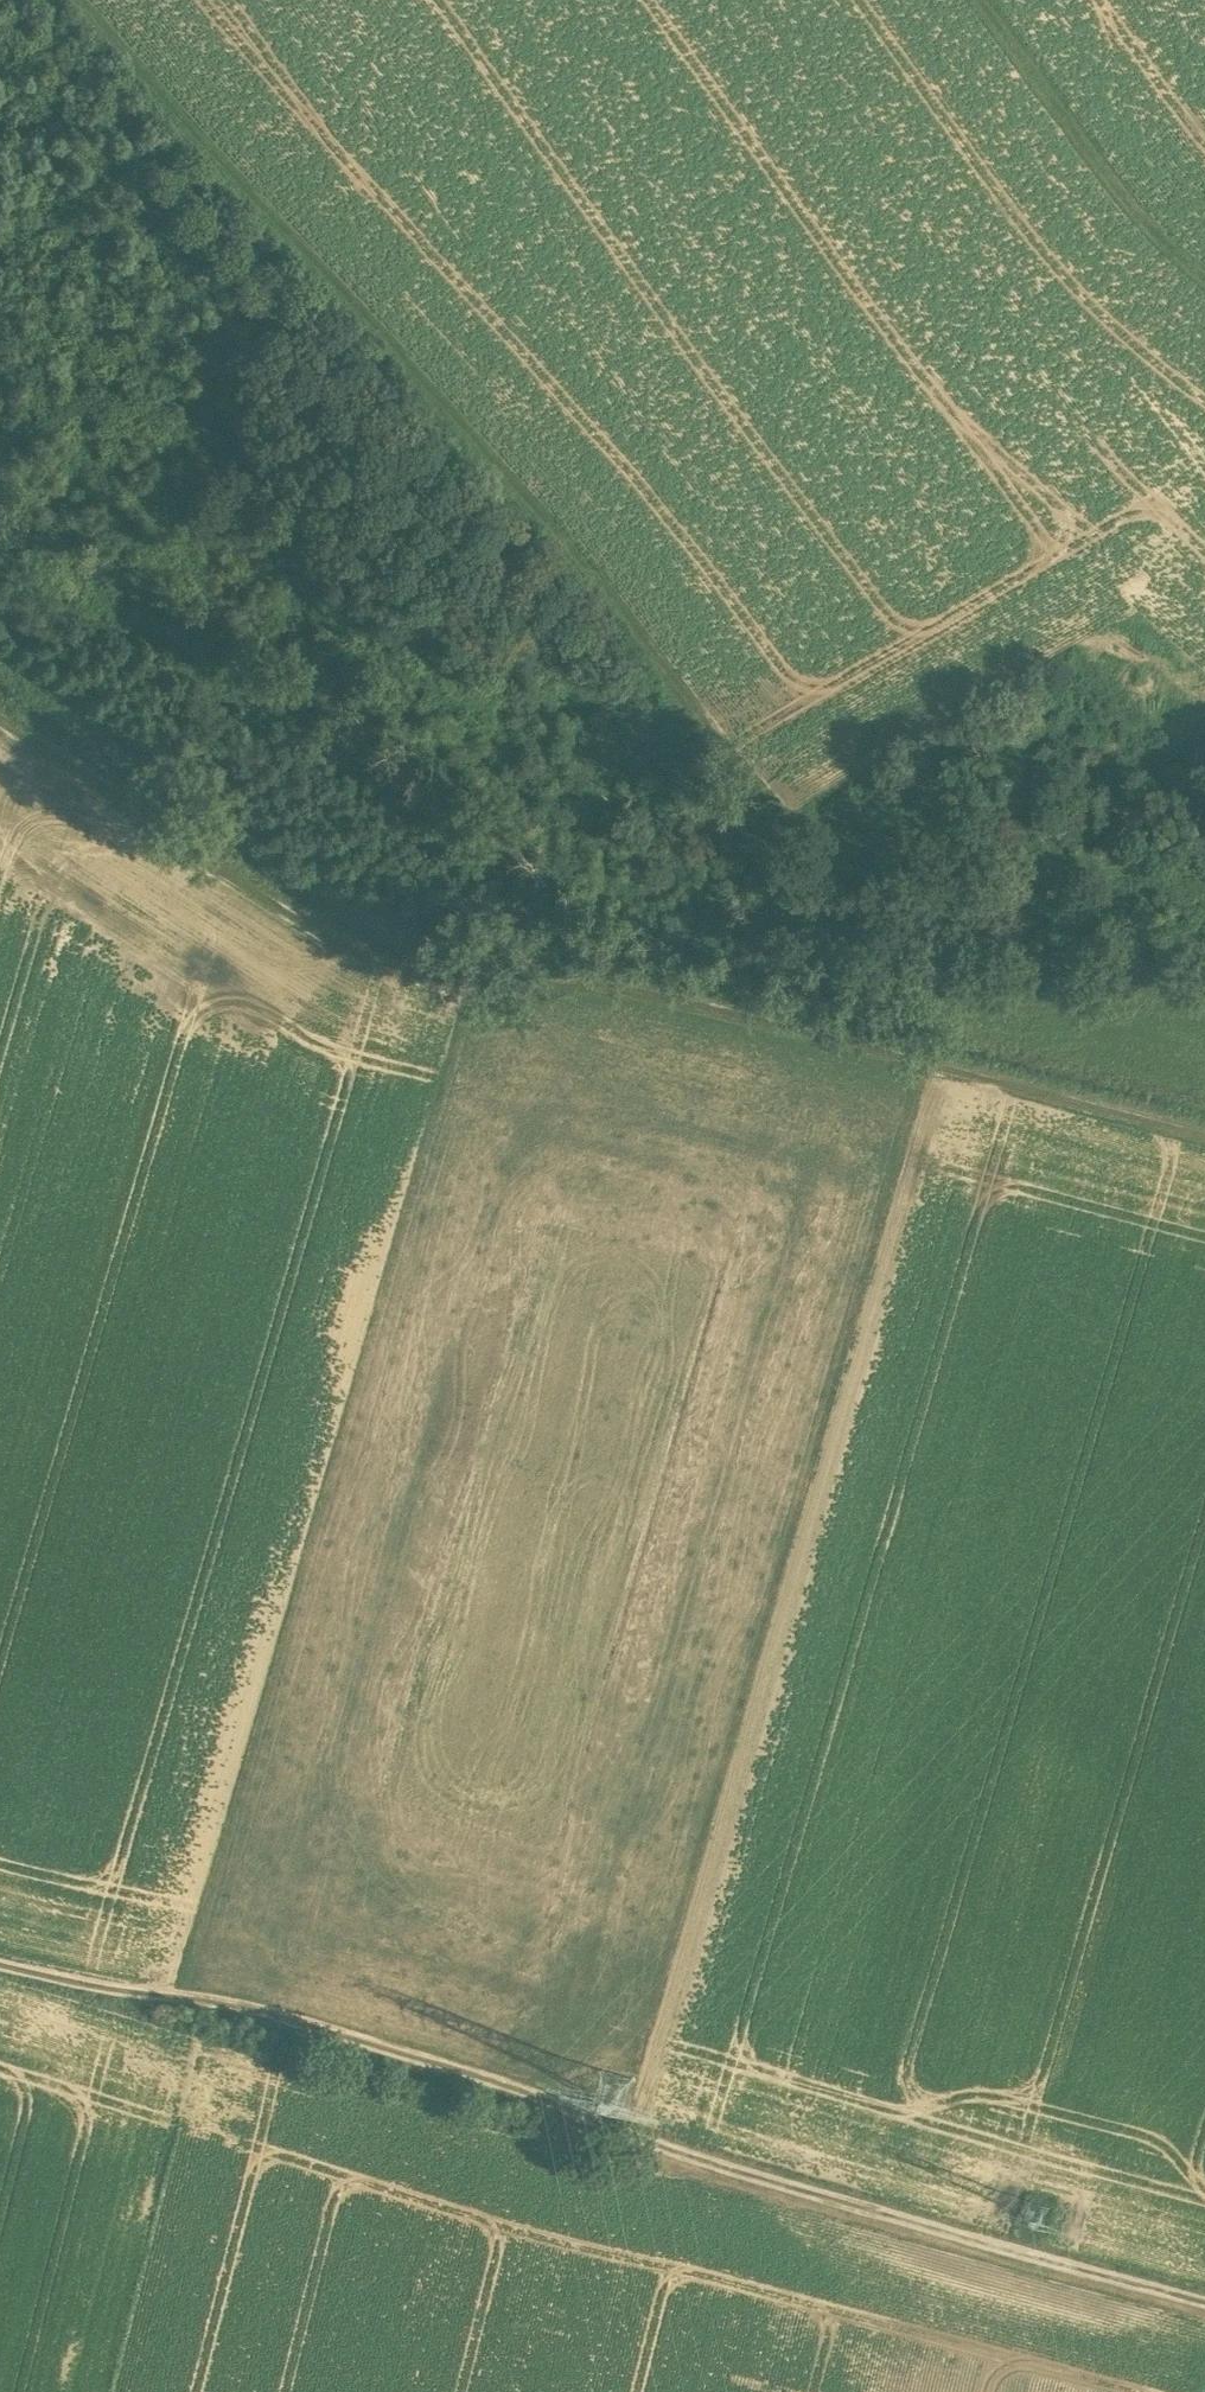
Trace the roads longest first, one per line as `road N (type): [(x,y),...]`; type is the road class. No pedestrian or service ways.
road 1 (track): [(209,141),(643,613),(779,818),(1073,869),(1204,869)]
road 2 (track): [(0,724),(421,991),(638,996),(1204,1146)]
road 3 (track): [(0,1971),(314,2036),(678,2157),(1204,2308)]
road 4 (track): [(984,0),(1156,237),(1204,283)]
road 5 (track): [(209,141),(80,0)]

